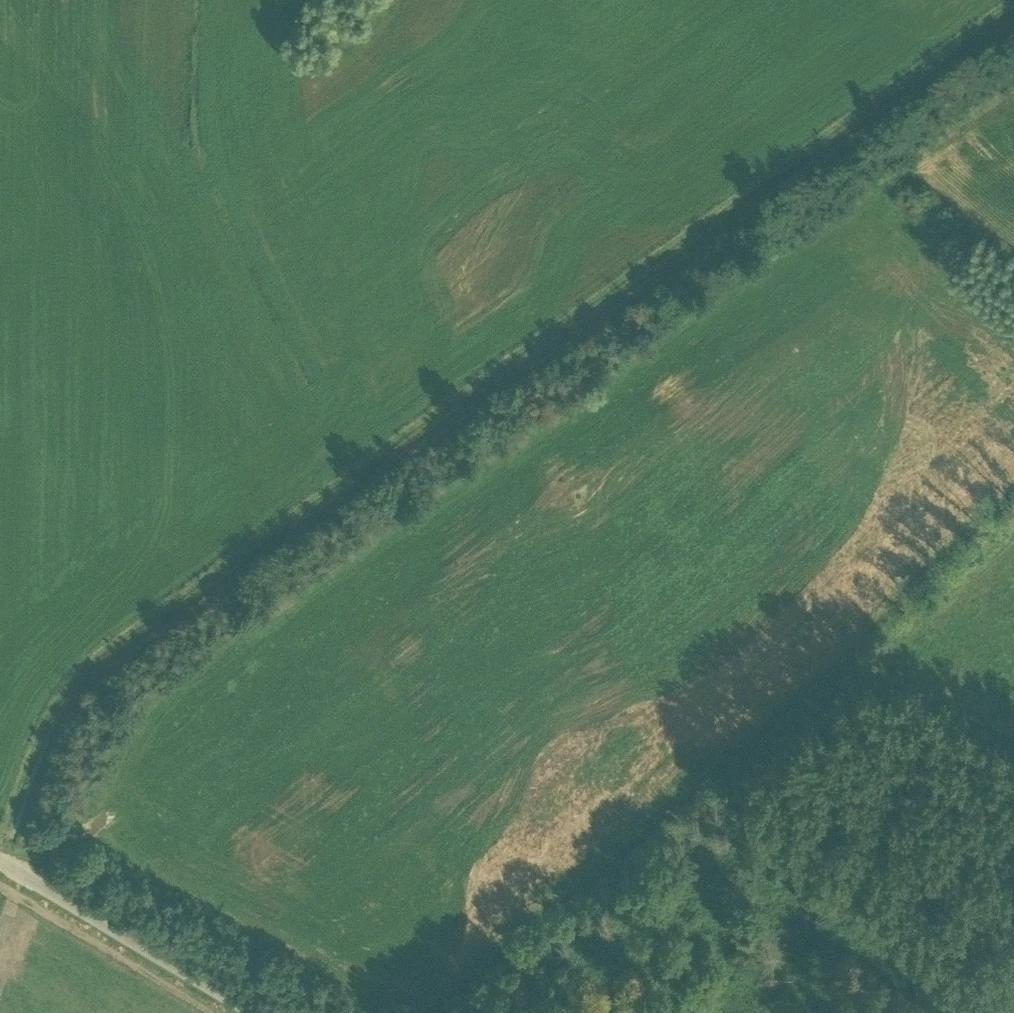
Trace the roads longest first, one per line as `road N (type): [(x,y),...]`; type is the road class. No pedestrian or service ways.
road 1 (unclassified): [(257,1012),(0,863)]

